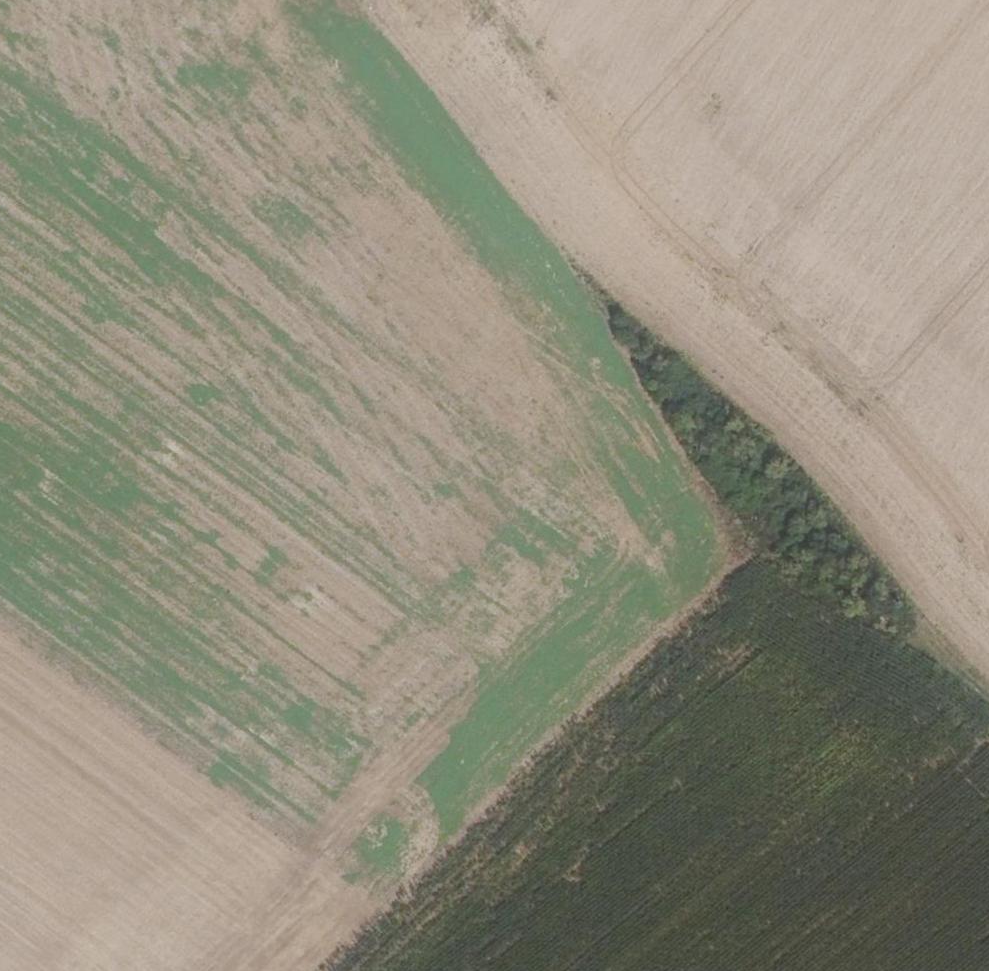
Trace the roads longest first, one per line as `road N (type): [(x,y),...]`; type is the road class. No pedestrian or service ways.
road 1 (track): [(782,559),(988,763)]

